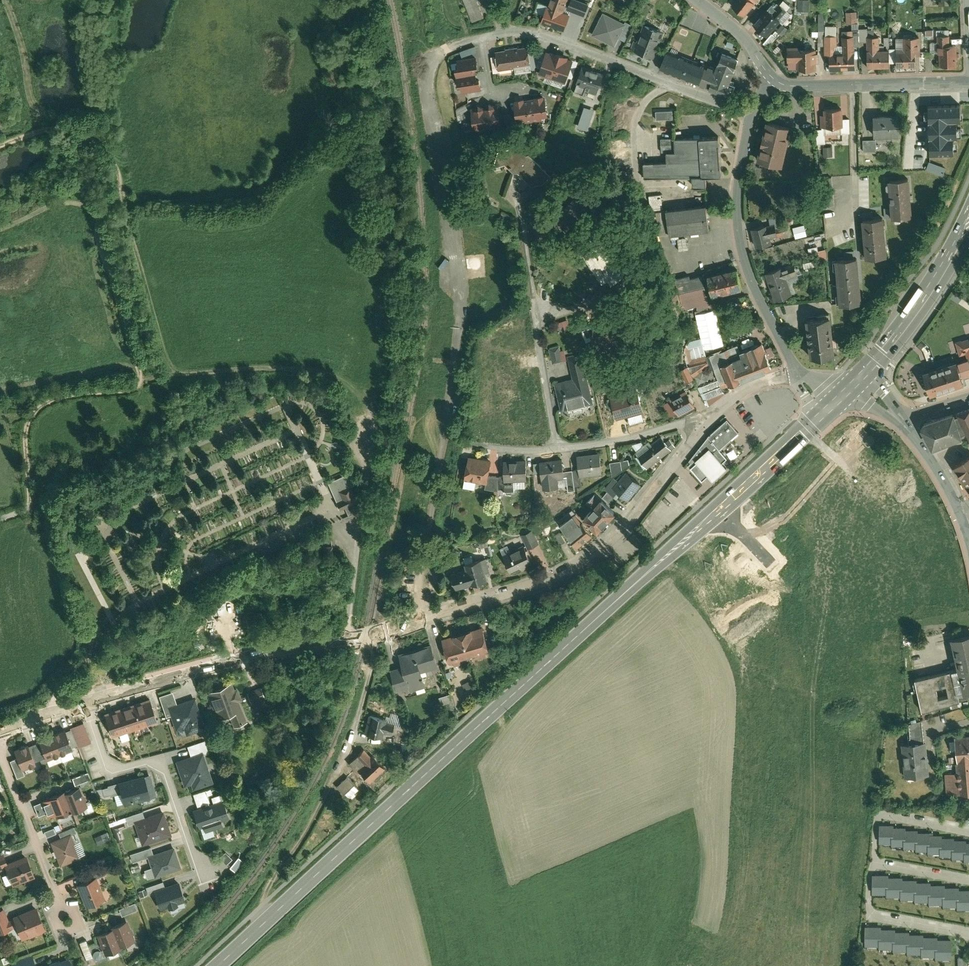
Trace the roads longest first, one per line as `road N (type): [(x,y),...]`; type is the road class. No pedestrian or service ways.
road 1 (secondary): [(849,388),(216,965)]
road 2 (residential): [(85,701),(233,658),(377,632),(550,579),(612,541),(709,420)]
road 3 (track): [(0,146),(63,133),(106,149),(163,356),(179,375),(298,368),(326,374),(368,406),(367,474),(353,532)]
road 4 (residential): [(753,119),(538,36),(510,32),(467,42)]
road 5 (residential): [(800,374),(758,299),(735,221),(753,119)]
road 6 (residential): [(85,701),(109,771),(159,758),(204,880)]
road 7 (secondary): [(968,220),(908,321),(849,388)]
road 8 (residential): [(773,79),(793,88),(968,83)]
road 9 (residential): [(709,420),(556,447)]
road 10 (residential): [(556,447),(536,325),(543,312)]
road 11 (residential): [(19,801),(66,923)]

